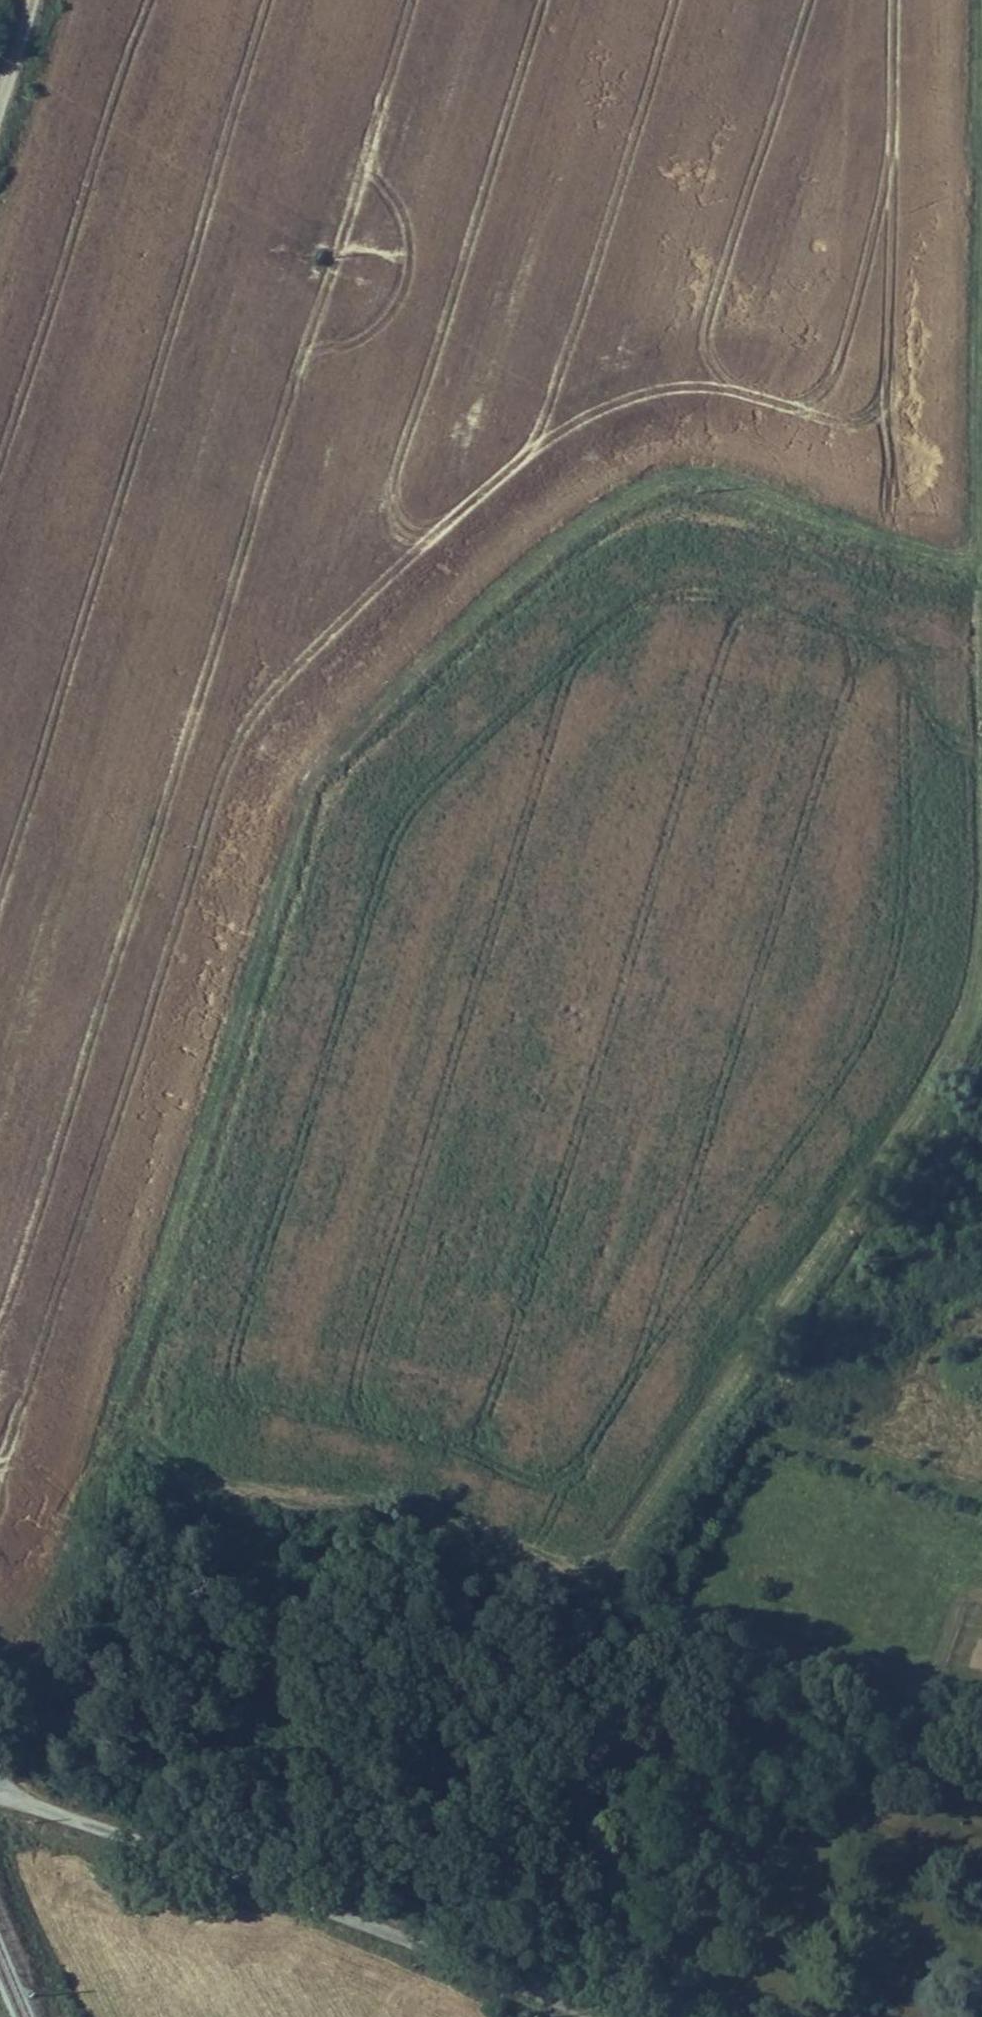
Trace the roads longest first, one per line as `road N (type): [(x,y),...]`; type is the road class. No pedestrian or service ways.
road 1 (unclassified): [(18,1802),(591,2016)]

